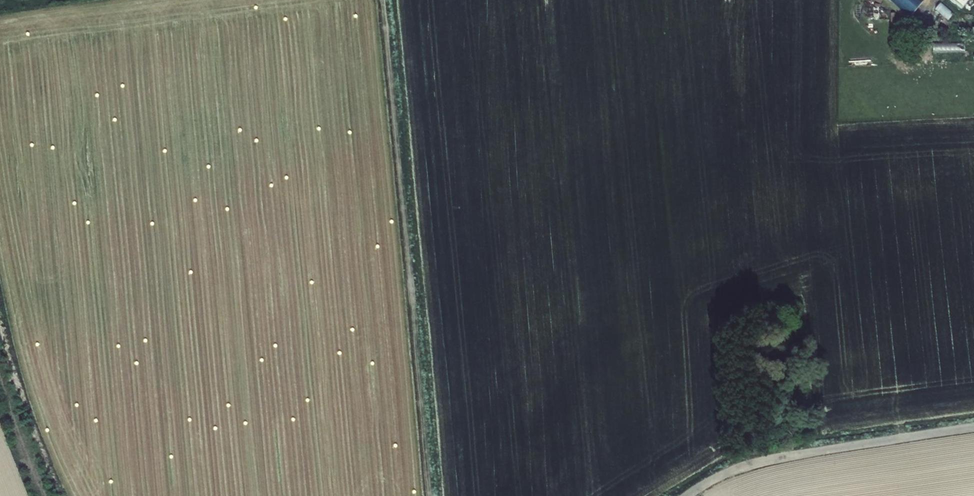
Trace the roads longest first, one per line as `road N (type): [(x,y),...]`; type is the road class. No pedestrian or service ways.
road 1 (track): [(427,495),(382,0)]
road 2 (track): [(973,426),(748,465),(687,495)]

